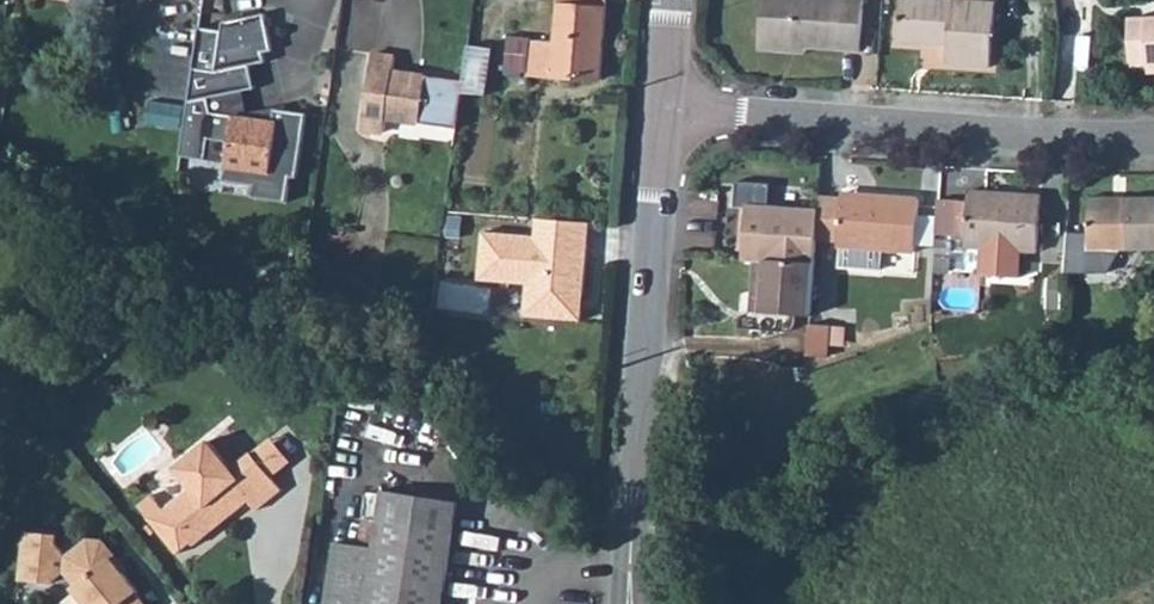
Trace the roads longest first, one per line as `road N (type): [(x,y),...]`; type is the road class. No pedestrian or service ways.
road 1 (secondary): [(667,109),(633,603)]
road 2 (residential): [(667,109),(1153,137)]

